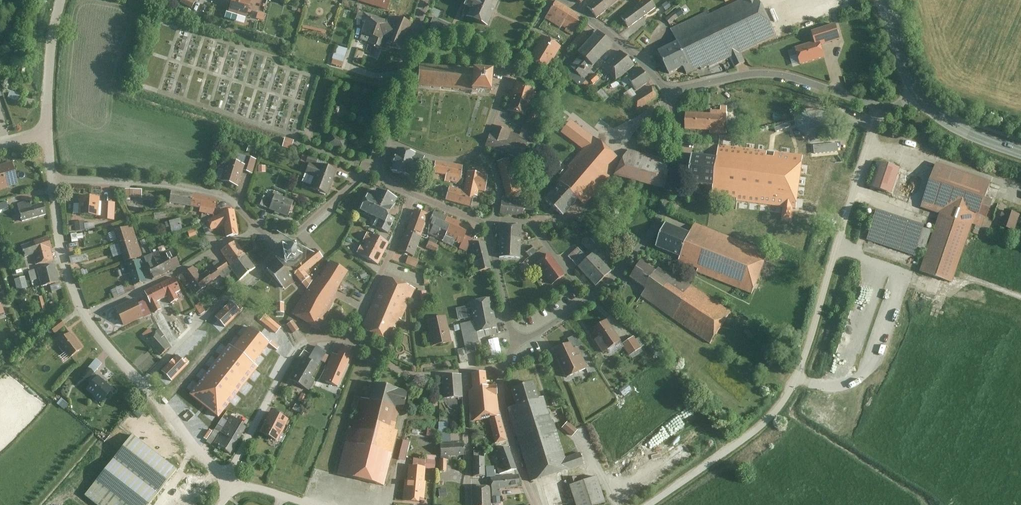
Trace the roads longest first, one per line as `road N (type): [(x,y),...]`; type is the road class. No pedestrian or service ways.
road 1 (residential): [(651,504),(763,426),(795,385),(884,109)]
road 2 (residential): [(548,0),(510,68),(481,150),(498,181),(494,221)]
road 3 (residential): [(671,93),(680,146),(664,213),(592,299)]
road 4 (residential): [(671,93),(771,74),(884,109)]
road 5 (residential): [(53,178),(209,192),(235,203),(256,228)]
road 6 (residential): [(222,479),(299,348),(315,339),(349,340)]
road 7 (residential): [(141,381),(265,264),(278,240)]
road 8 (residential): [(82,317),(256,228)]
road 9 (residential): [(429,0),(377,170)]
road 10 (residential): [(349,340),(415,196)]
road 11 (residential): [(504,362),(505,410),(538,504)]
road 12 (residential): [(562,0),(617,38),(671,93)]
road 13 (residential): [(53,178),(82,317)]
road 14 (residential): [(494,221),(534,225),(592,299)]
road 15 (residential): [(63,0),(49,132)]
road 16 (residential): [(469,504),(466,373)]
road 17 (residential): [(141,381),(222,479)]
road 18 (residential): [(349,340),(413,376),(466,373)]
road 19 (track): [(918,283),(960,298),(965,277),(1020,298)]
road 20 (secondary): [(912,95),(977,137),(1020,153)]
road 21 (residential): [(516,345),(486,226)]
road 22 (residential): [(278,240),(296,235),(377,170)]

